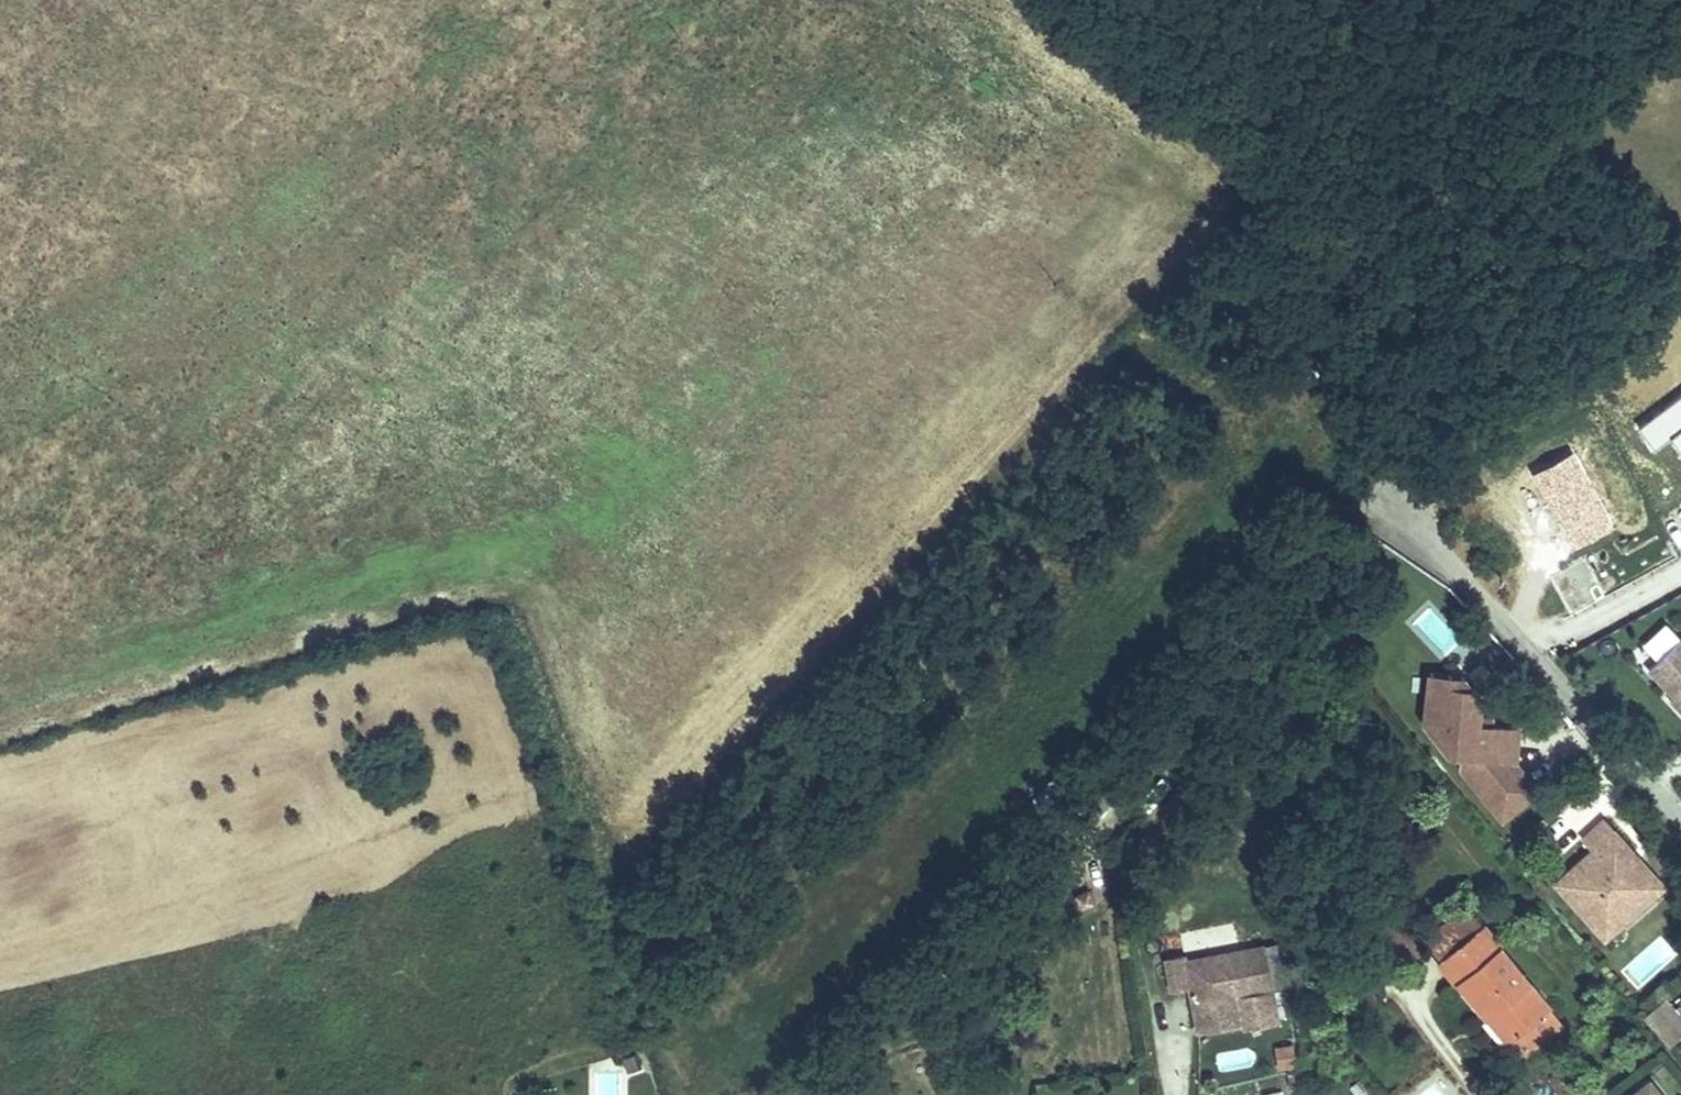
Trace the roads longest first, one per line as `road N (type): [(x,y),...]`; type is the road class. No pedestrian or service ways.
road 1 (residential): [(1394,512),(1532,651),(1680,828)]

